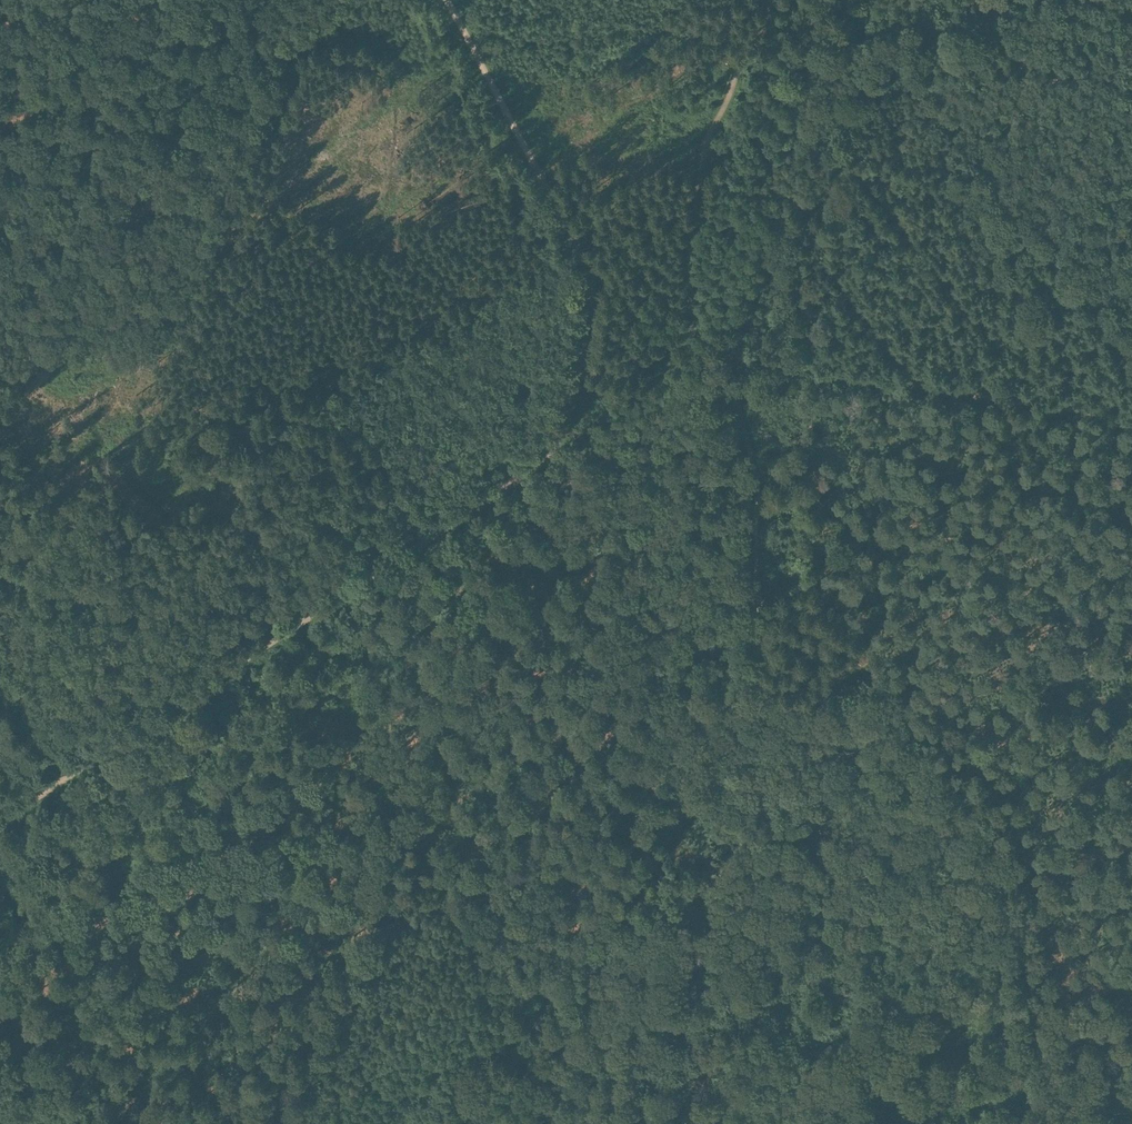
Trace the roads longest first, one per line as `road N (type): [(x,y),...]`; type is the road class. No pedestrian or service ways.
road 1 (track): [(722,350),(756,482),(764,695),(820,760),(834,816),(855,838),(995,910),(1027,941),(1041,1045),(1082,1123)]
road 2 (track): [(581,366),(558,439),(540,462),(0,820)]
road 3 (track): [(1131,413),(722,350)]
road 4 (track): [(581,366),(591,315),(587,273),(538,161),(448,0)]
road 5 (track): [(773,0),(704,153),(682,333)]

